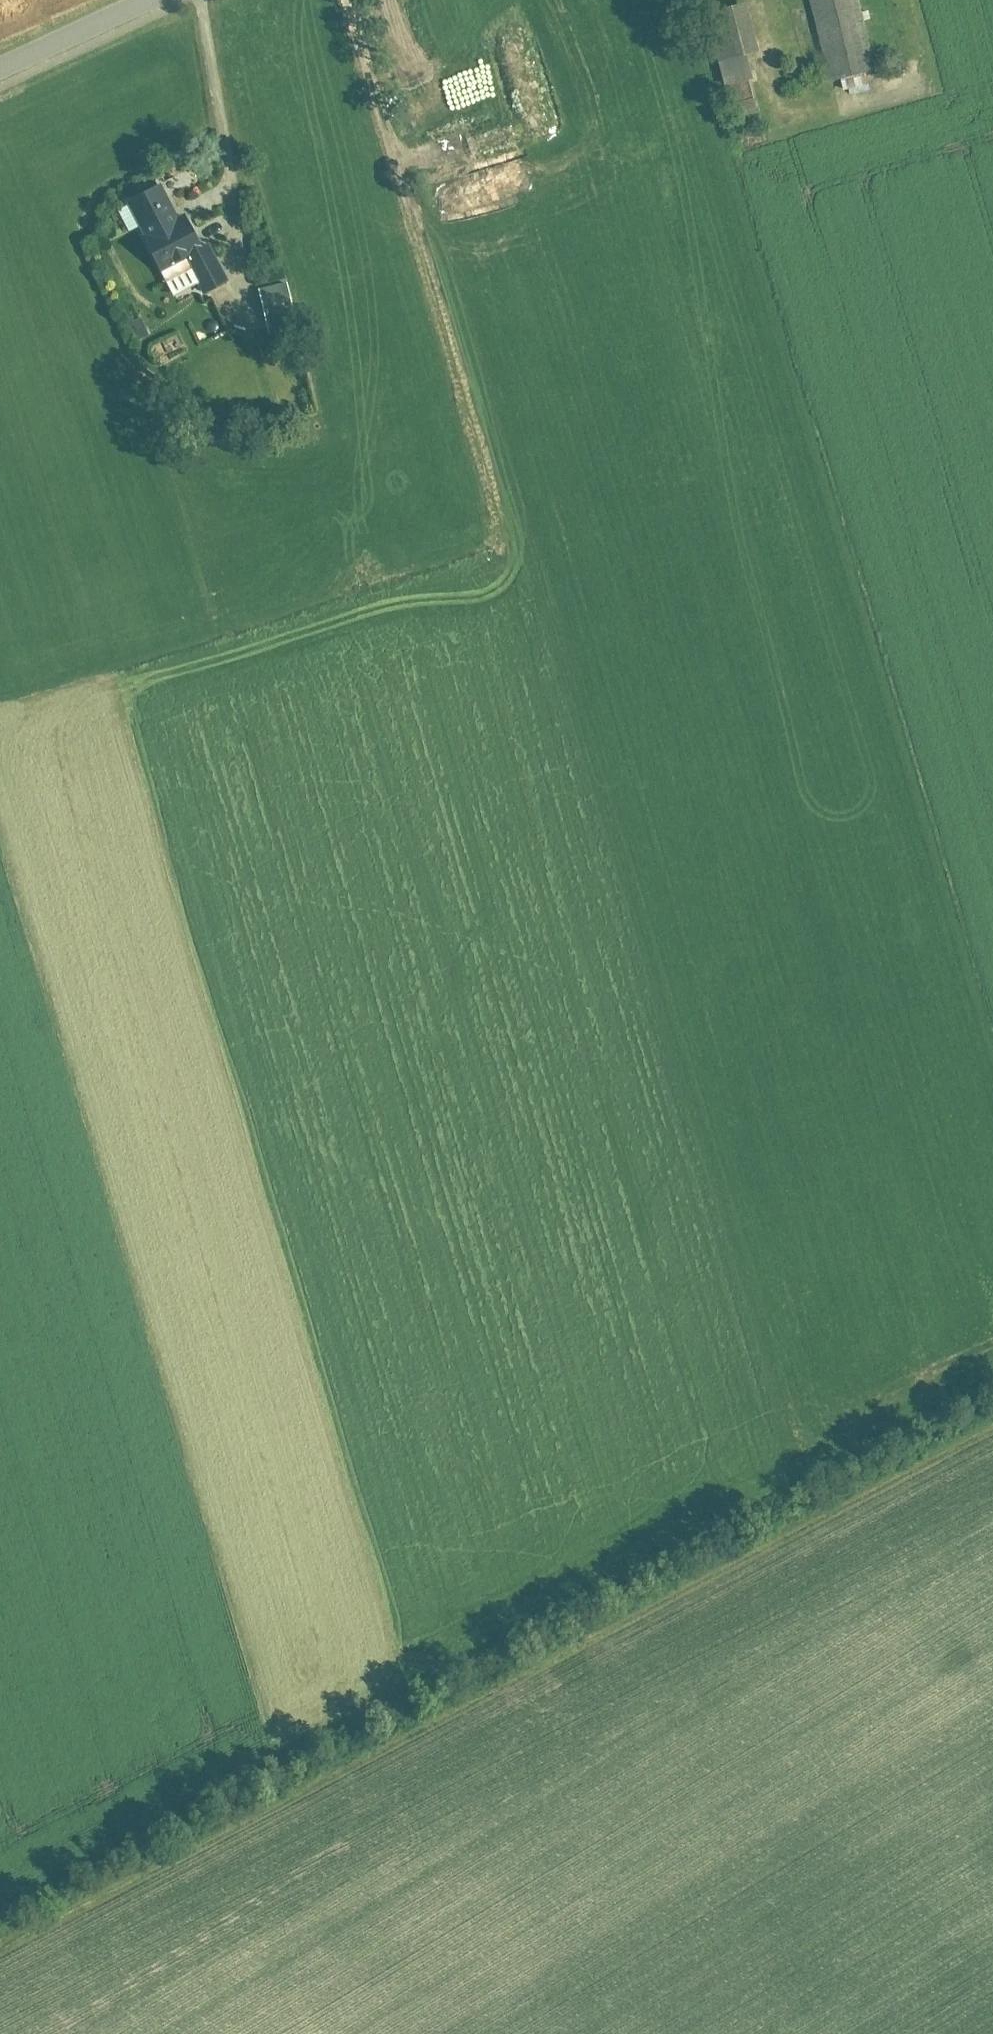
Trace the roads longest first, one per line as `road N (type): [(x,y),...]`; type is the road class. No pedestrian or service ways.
road 1 (track): [(0,1954),(992,1428)]
road 2 (tertiary): [(154,0),(0,72)]

